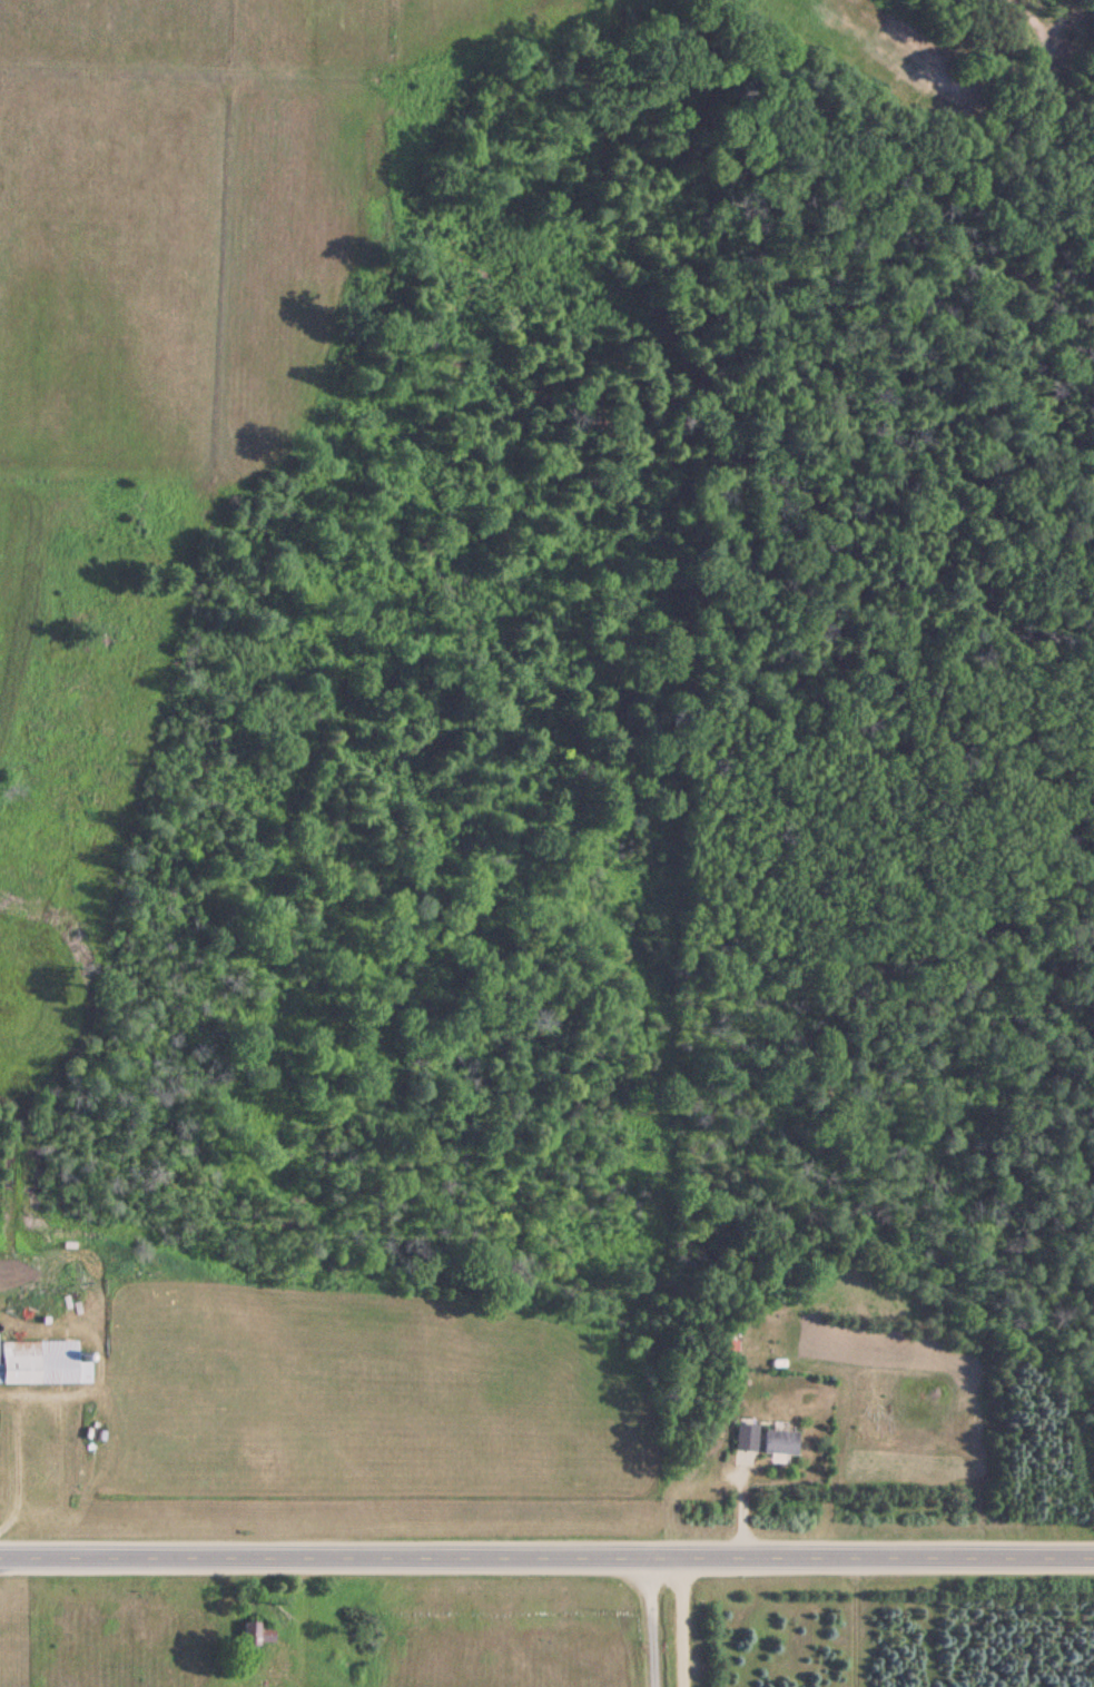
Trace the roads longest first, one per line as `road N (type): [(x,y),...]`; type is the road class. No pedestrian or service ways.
road 1 (secondary): [(1093,1555),(0,1556)]

